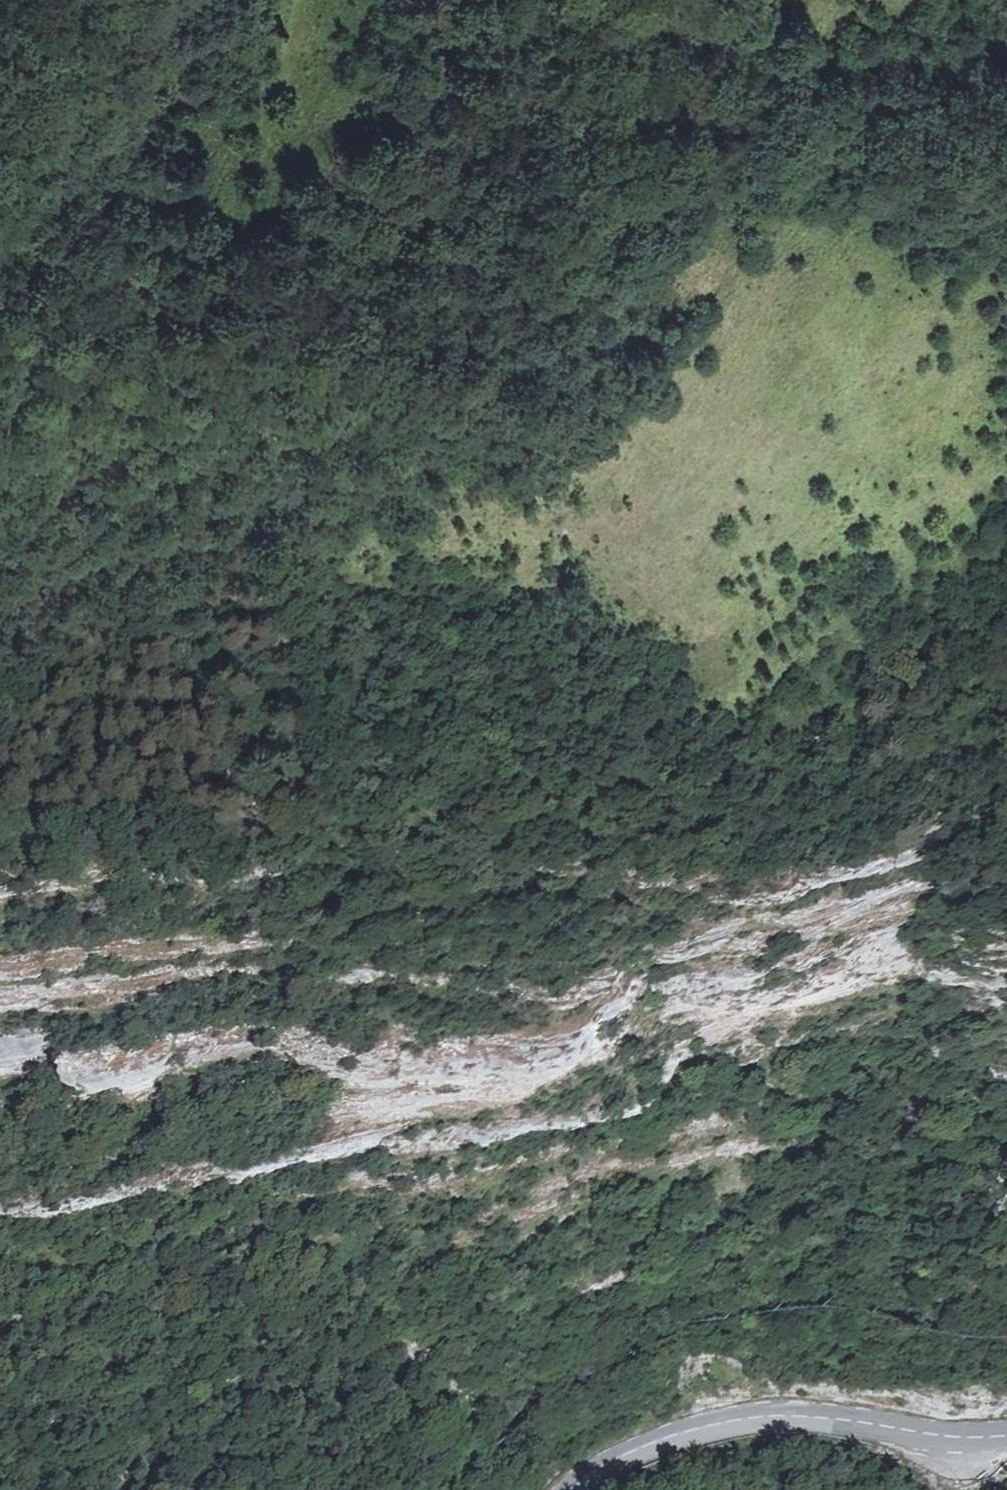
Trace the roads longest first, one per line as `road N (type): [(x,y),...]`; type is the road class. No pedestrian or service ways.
road 1 (secondary): [(1006,1434),(741,1417),(658,1438),(566,1489)]

